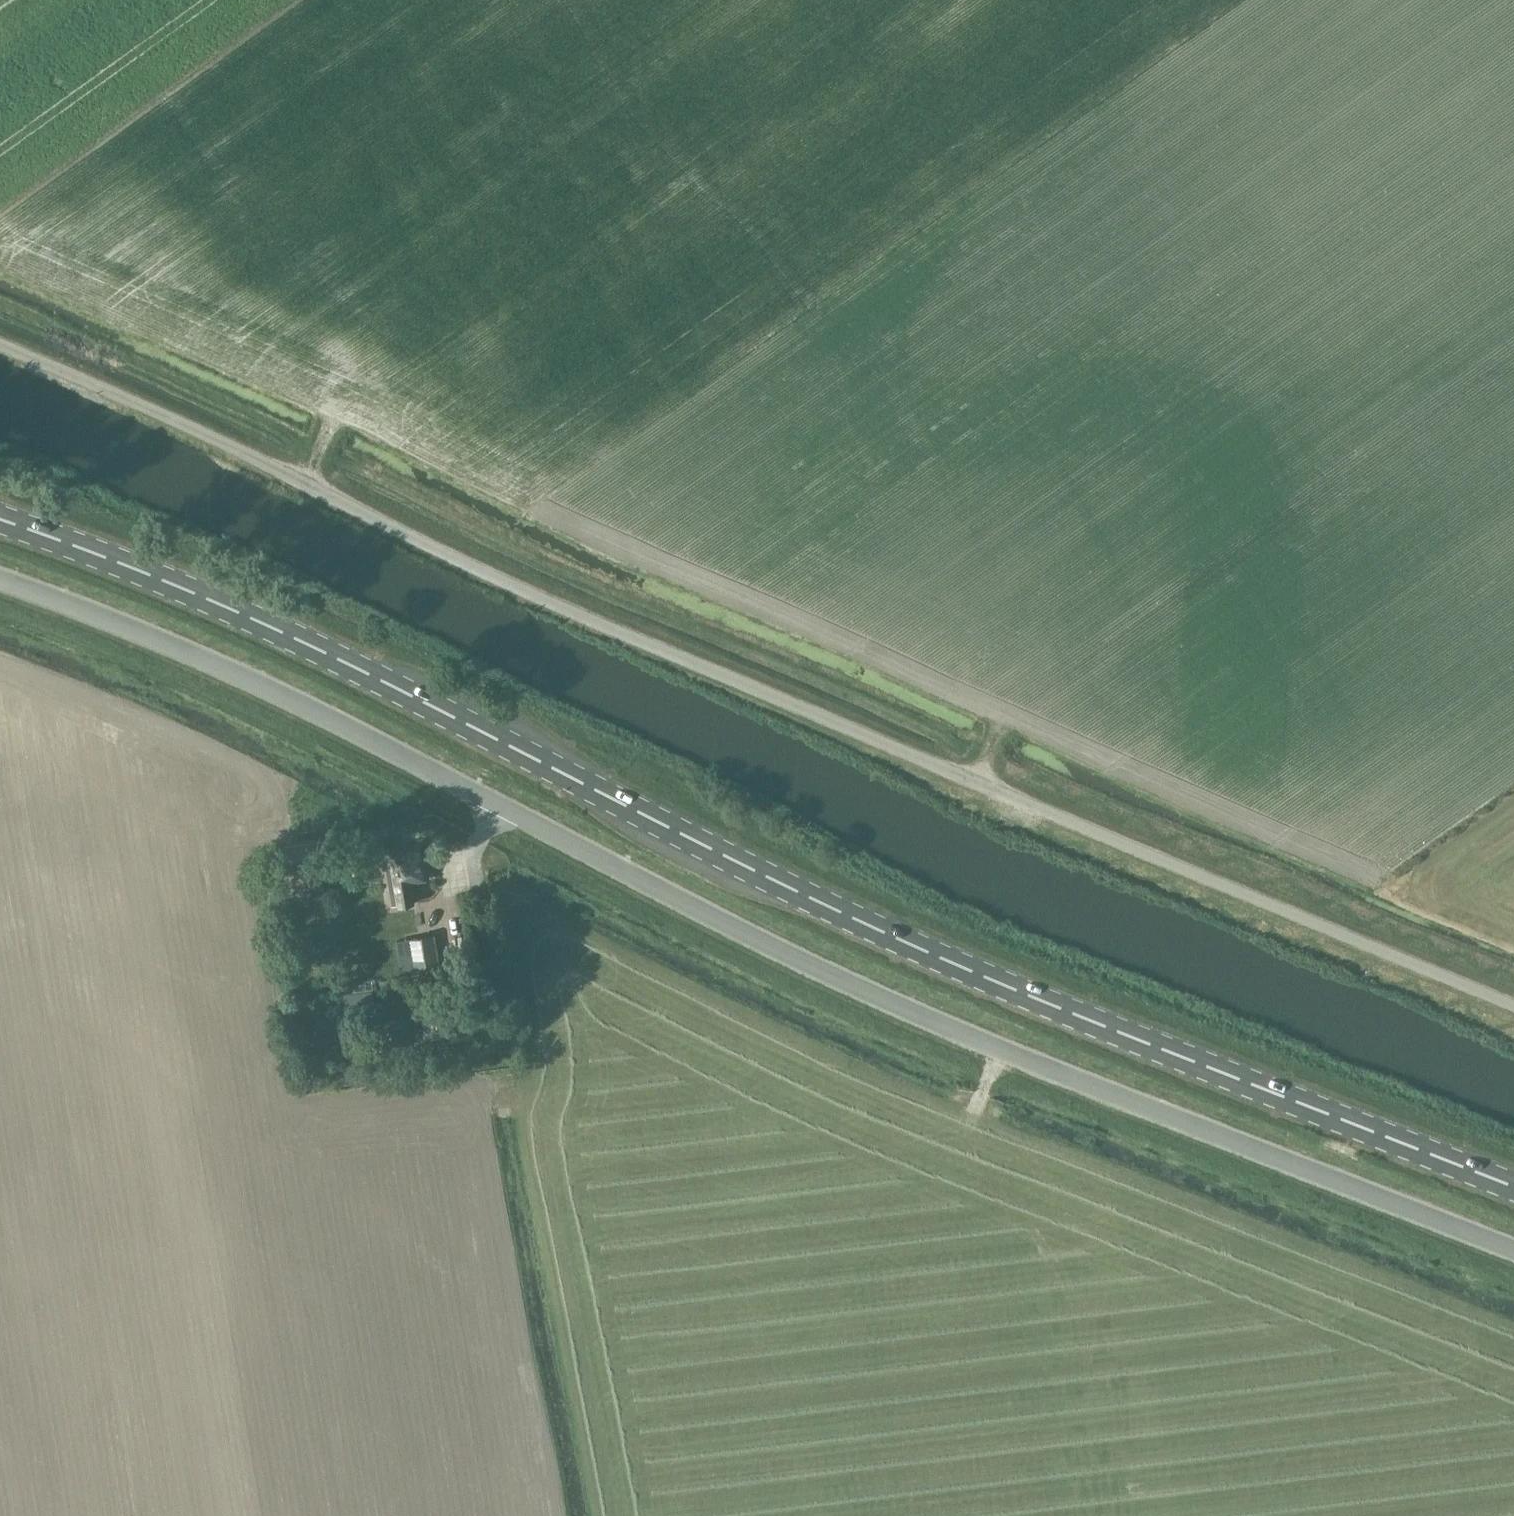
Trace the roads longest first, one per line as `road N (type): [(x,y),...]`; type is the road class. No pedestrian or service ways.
road 1 (unclassified): [(0,579),(284,695),(803,961),(948,1027),(1513,1250)]
road 2 (primary): [(1513,1185),(967,971),(252,615),(0,518)]
road 3 (unclassified): [(1513,1010),(490,580),(145,408),(0,346)]

